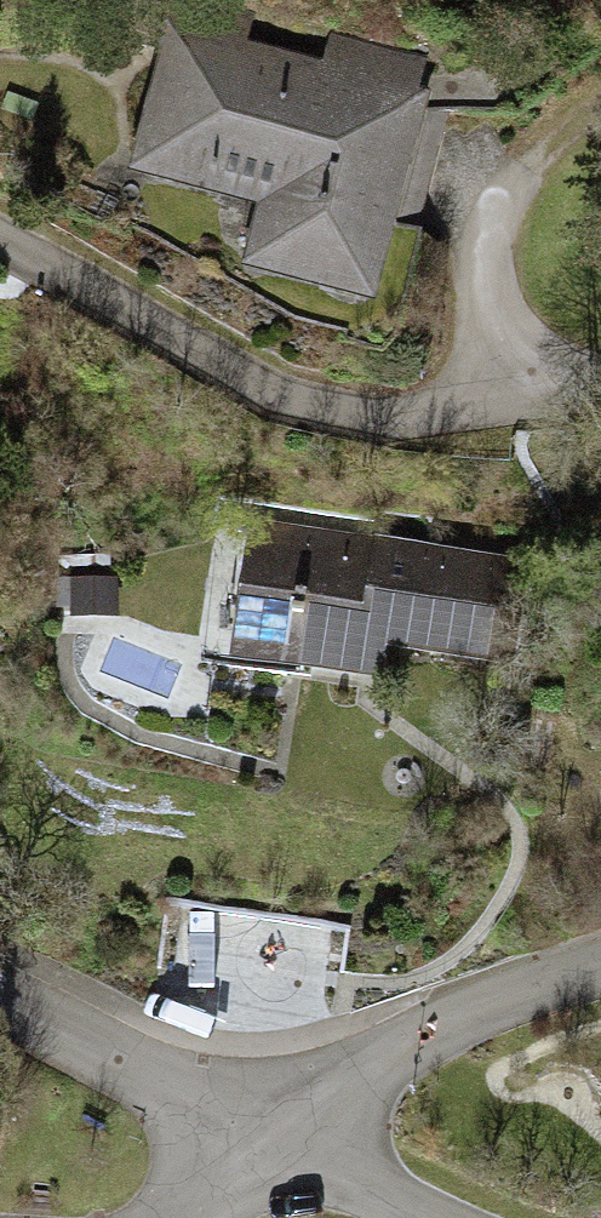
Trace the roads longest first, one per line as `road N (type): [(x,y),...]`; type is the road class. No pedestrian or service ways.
road 1 (residential): [(528,391),(393,416),(308,402),(263,385),(0,237)]
road 2 (residential): [(270,1138),(374,1053),(600,967)]
road 3 (residential): [(0,992),(270,1138)]
road 4 (residential): [(528,391),(491,326),(487,264),(499,209),(539,151)]
road 5 (residential): [(270,1138),(425,1217)]

